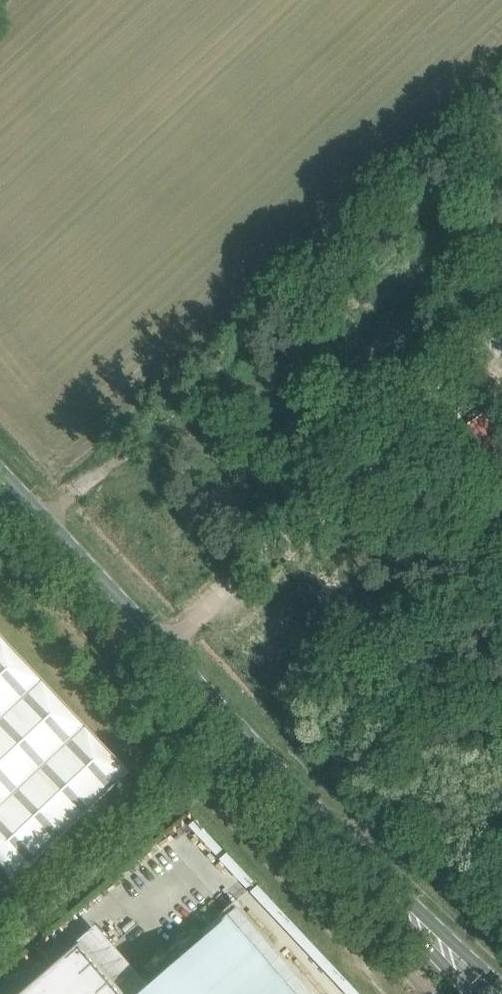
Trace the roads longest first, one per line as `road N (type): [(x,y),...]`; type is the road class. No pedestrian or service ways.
road 1 (tertiary): [(478,981),(0,479)]

